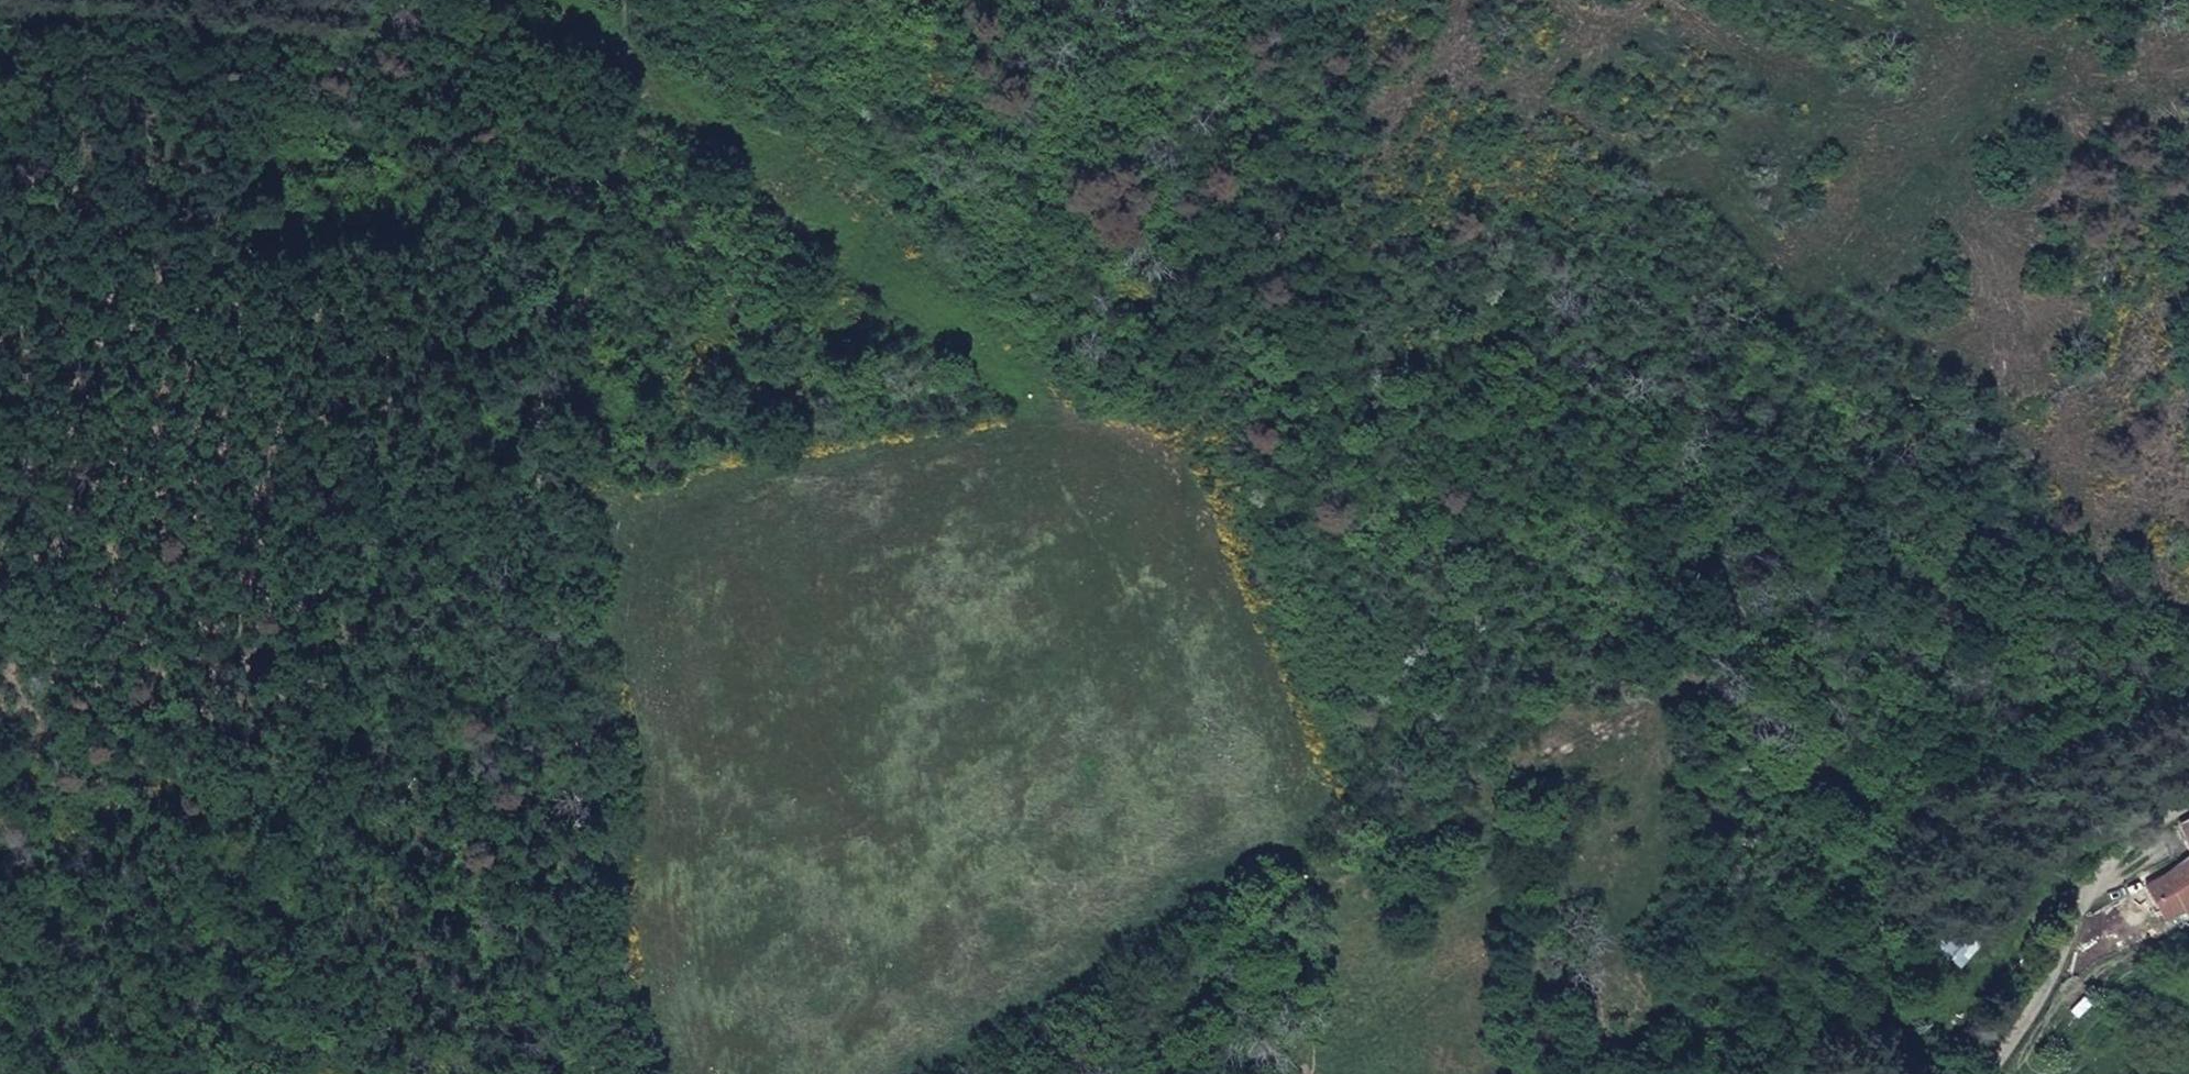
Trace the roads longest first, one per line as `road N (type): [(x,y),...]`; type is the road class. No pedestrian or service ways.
road 1 (track): [(657,1073),(590,462),(635,0)]
road 2 (residential): [(1981,1073),(2047,980),(2107,859),(2188,803)]

